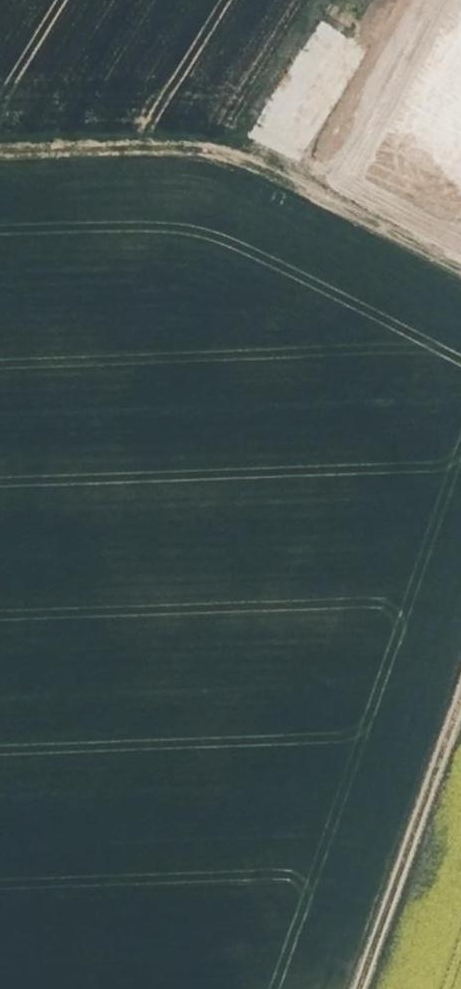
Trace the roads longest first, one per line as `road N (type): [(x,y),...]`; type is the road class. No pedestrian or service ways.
road 1 (track): [(0,150),(227,149),(460,270)]
road 2 (track): [(368,988),(460,723)]

